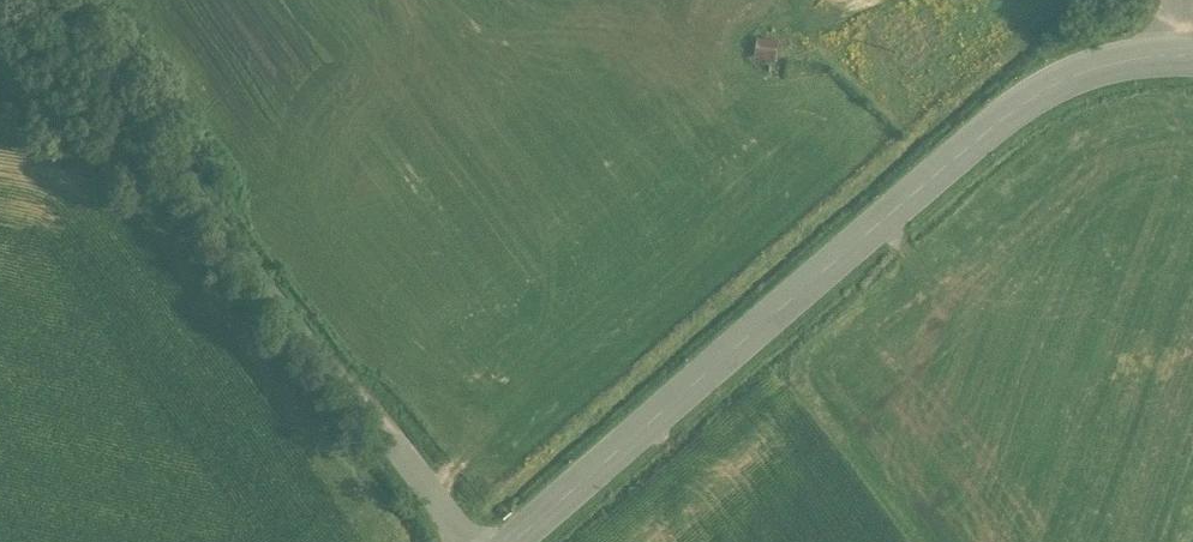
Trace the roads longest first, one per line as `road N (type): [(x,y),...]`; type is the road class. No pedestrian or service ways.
road 1 (secondary): [(512,541),(999,122),(1095,69),(1192,56)]
road 2 (unclassified): [(48,0),(466,541)]

